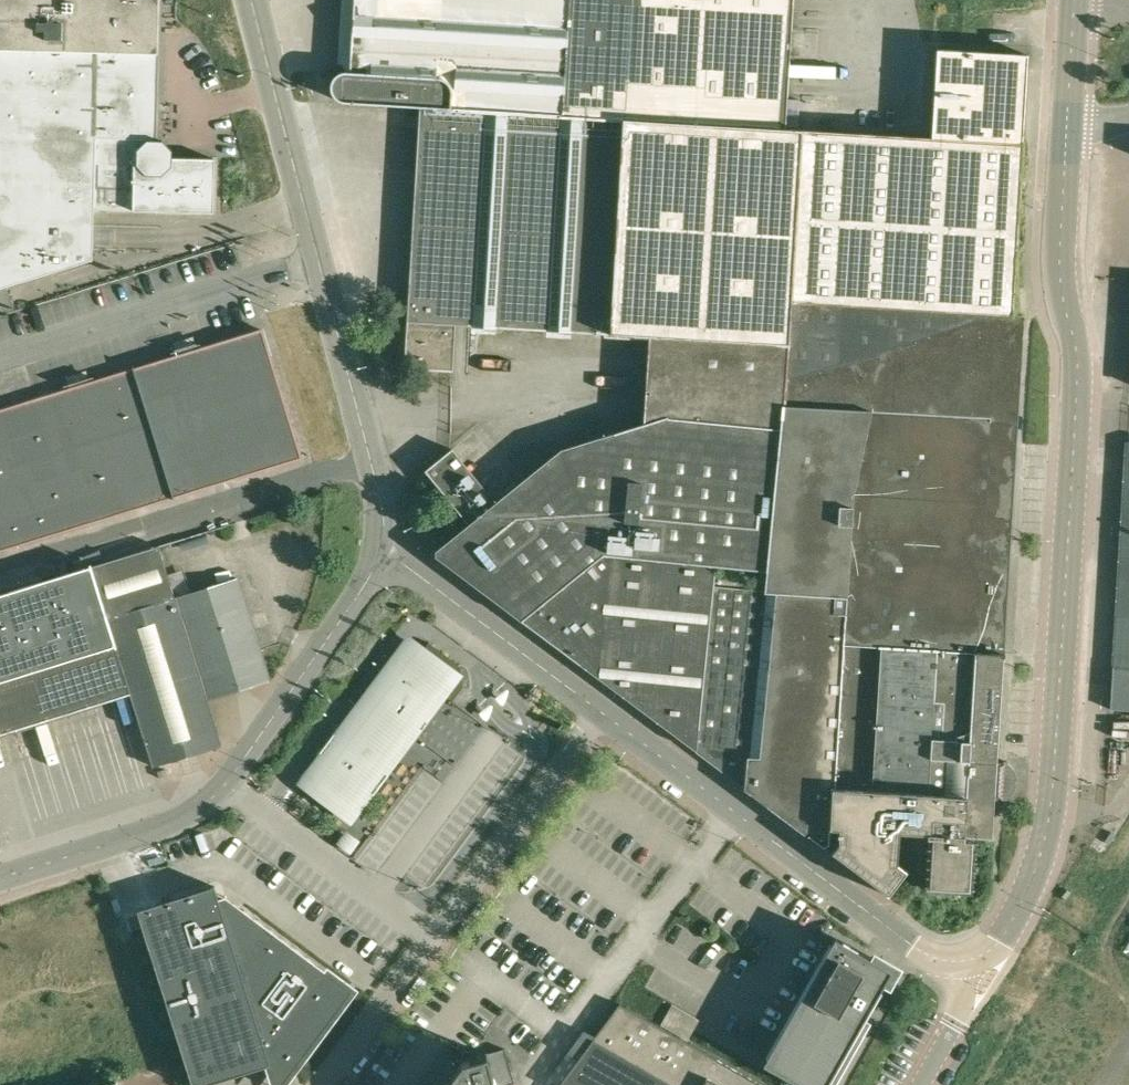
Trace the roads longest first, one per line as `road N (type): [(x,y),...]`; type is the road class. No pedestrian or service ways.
road 1 (unclassified): [(960,961),(1001,940),(1038,865),(1053,800),(1078,379),(1058,264),(1067,135)]
road 2 (unclassified): [(960,961),(916,948),(386,551)]
road 3 (unclassified): [(0,877),(196,810),(264,729),(386,551)]
road 4 (unclassified): [(0,569),(365,462)]
road 5 (unclassified): [(309,255),(0,350)]
road 6 (unclassified): [(309,255),(250,0)]
road 7 (unclassified): [(365,462),(309,255)]
road 8 (unclassified): [(1067,135),(1075,0)]
road 9 (unclassified): [(919,1084),(960,1007),(960,961)]

